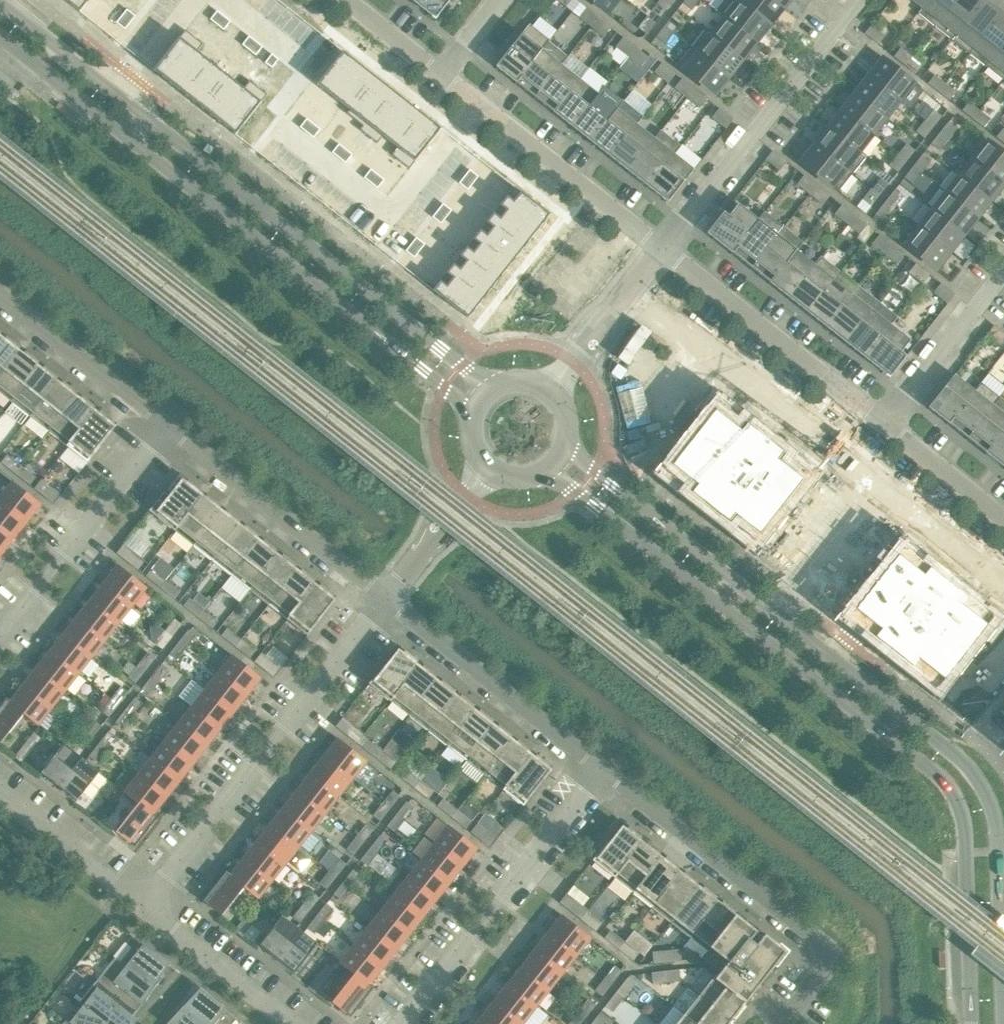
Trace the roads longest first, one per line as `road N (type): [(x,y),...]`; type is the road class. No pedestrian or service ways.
road 1 (secondary): [(1003,1004),(998,835),(982,783),(564,448)]
road 2 (secondary): [(548,469),(934,770),(954,796),(967,830),(971,1023)]
road 3 (secondary): [(492,388),(0,2)]
road 4 (secondary): [(0,37),(474,410)]
road 5 (residential): [(149,905),(382,601)]
road 6 (residential): [(788,1023),(830,971),(830,949),(603,768)]
road 7 (residential): [(403,1023),(603,768)]
road 8 (residential): [(666,250),(860,0)]
road 9 (residential): [(666,250),(446,77)]
road 10 (residential): [(885,422),(666,250)]
road 11 (residential): [(603,768),(382,601)]
road 12 (residential): [(0,644),(171,428)]
road 13 (residential): [(382,601),(171,428)]
road 14 (residential): [(171,428),(0,293)]
road 15 (residential): [(300,1023),(149,905)]
road 16 (residential): [(885,422),(1003,272)]
road 17 (residential): [(149,905),(0,791)]
road 18 (residential): [(552,393),(666,250)]
road 19 (residential): [(382,601),(490,469)]
road 20 (residential): [(1003,516),(885,422)]
road 21 (residential): [(446,77),(348,0)]

